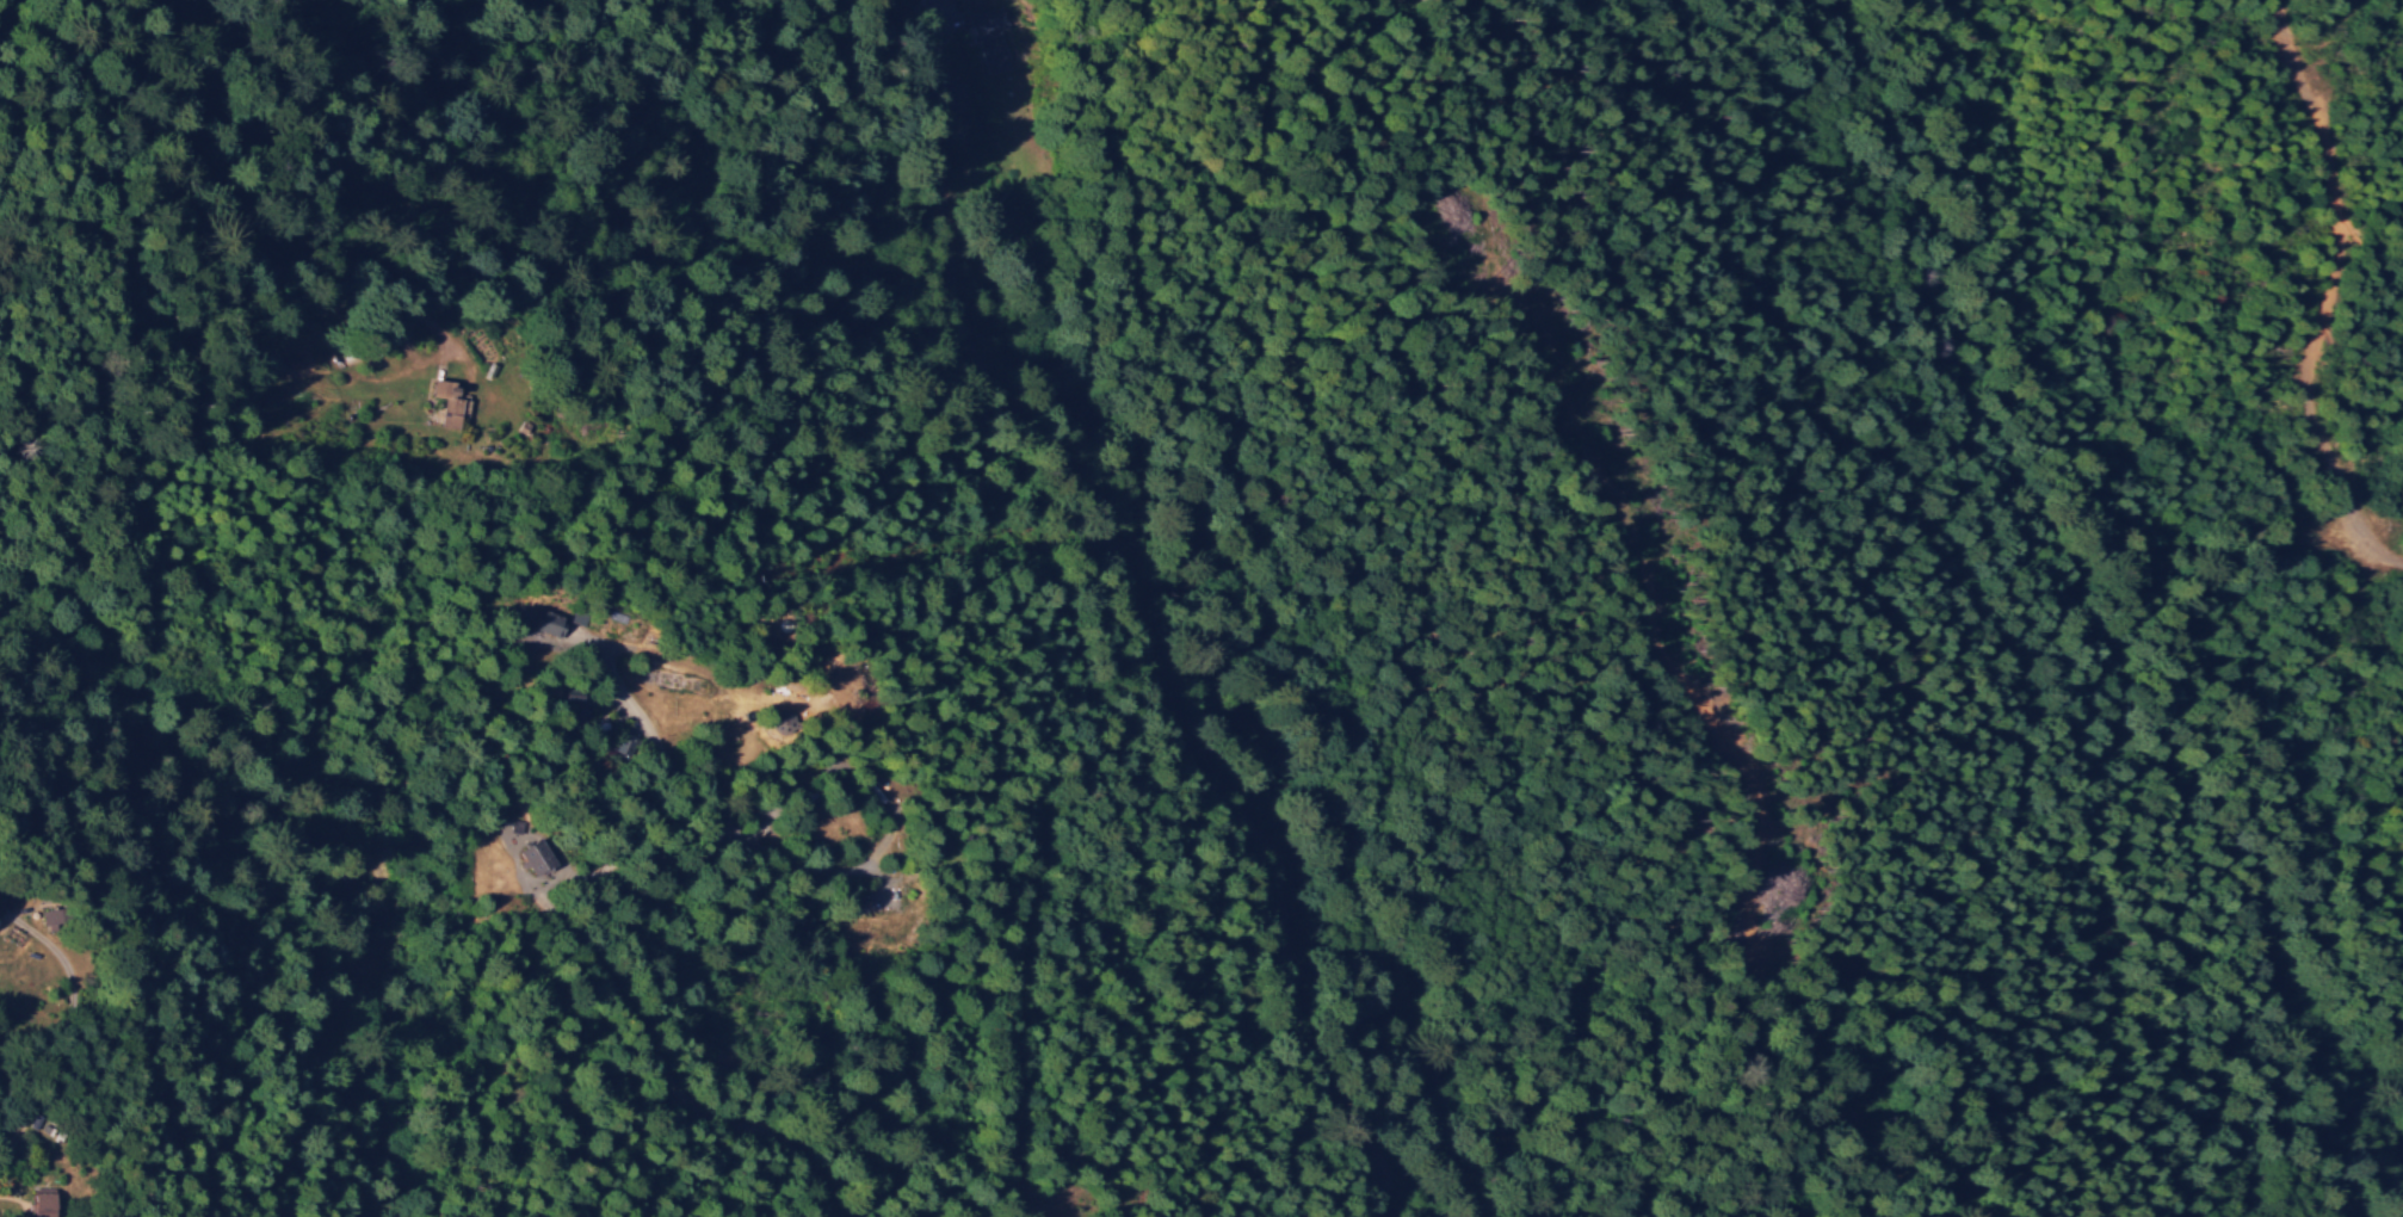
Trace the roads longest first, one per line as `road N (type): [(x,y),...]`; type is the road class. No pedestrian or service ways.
road 1 (residential): [(1371,1216),(1376,1166),(1320,1067),(1299,1006),(1286,853),(1191,741),(1101,512),(1012,384),(969,305),(945,209),(950,87),(940,50),(911,0)]

